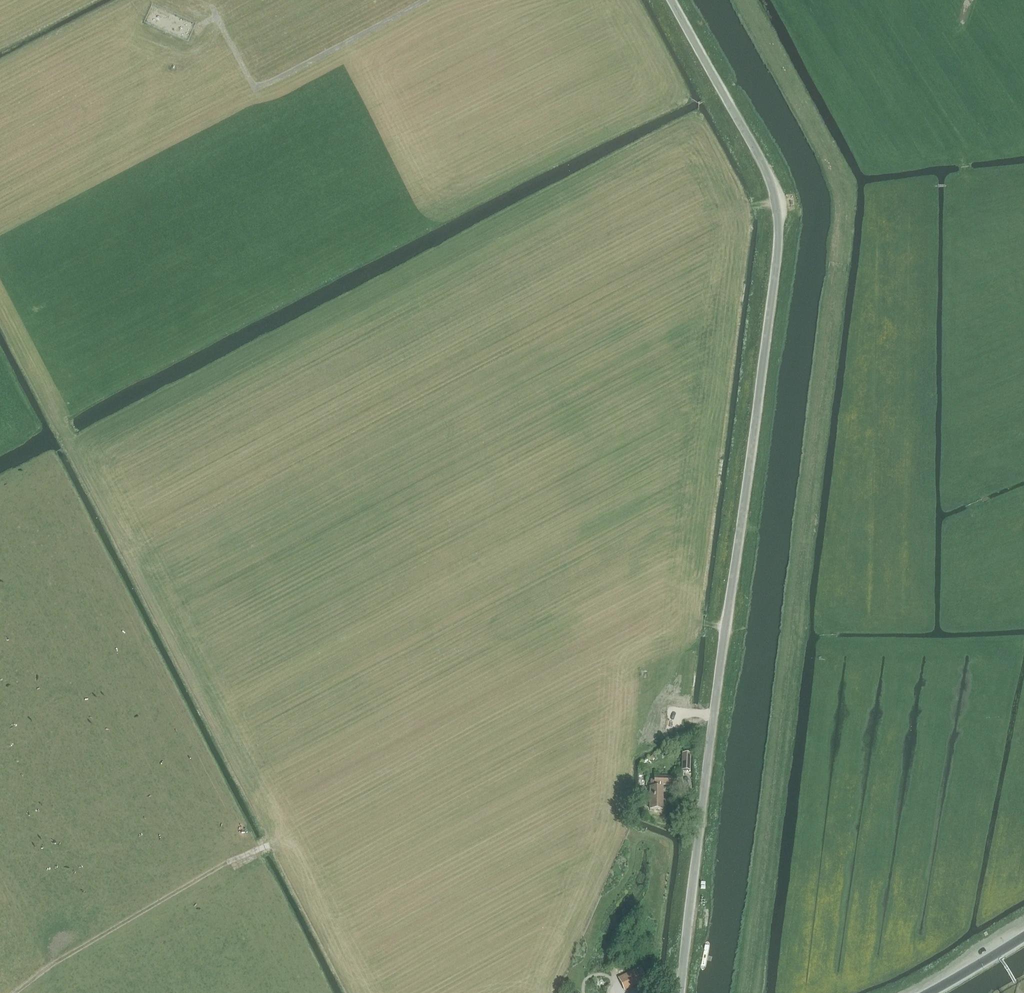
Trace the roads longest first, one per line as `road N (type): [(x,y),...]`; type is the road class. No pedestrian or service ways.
road 1 (unclassified): [(680,992),(781,226),(771,176),(673,0)]
road 2 (track): [(16,992),(227,862),(270,844)]
road 3 (track): [(217,17),(254,85),(262,86),(427,0)]

